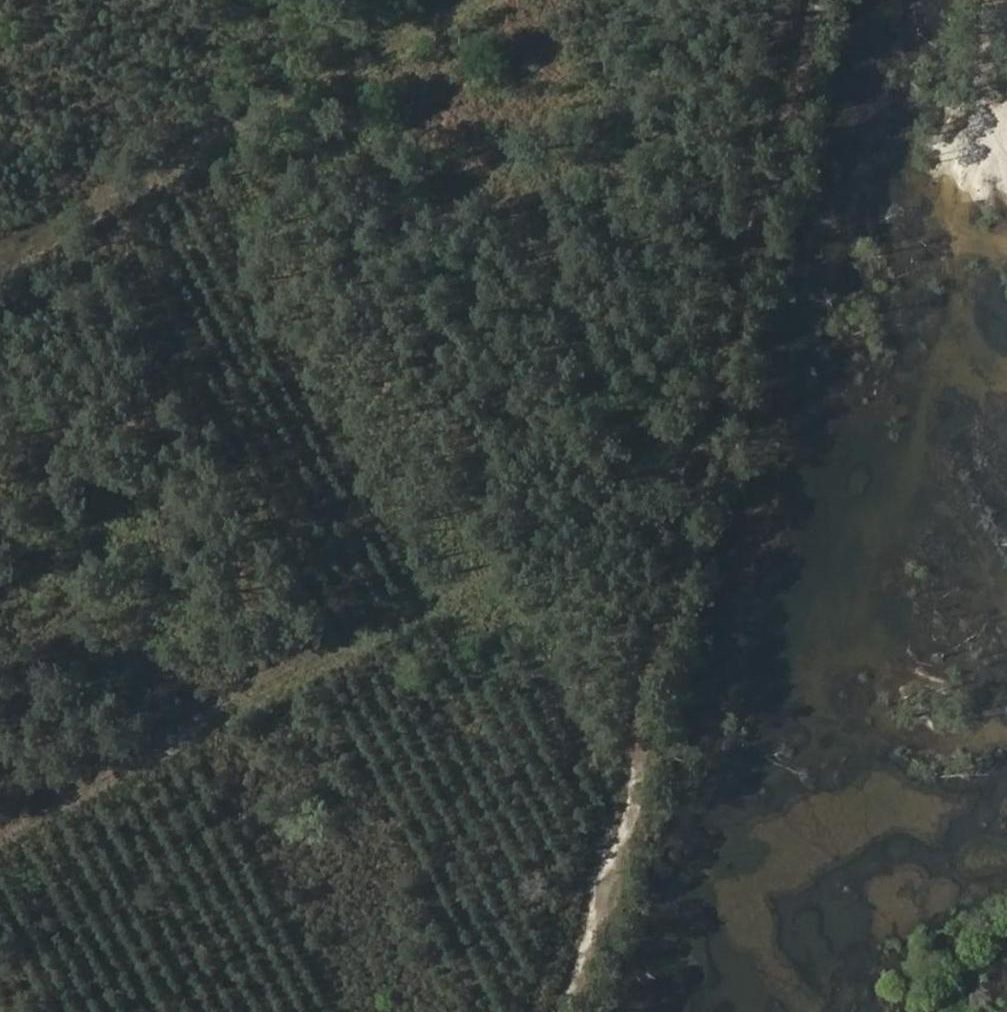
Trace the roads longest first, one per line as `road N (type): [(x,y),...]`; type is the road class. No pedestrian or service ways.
road 1 (track): [(563,1011),(614,831),(671,495),(745,210),(799,88),(806,0)]

